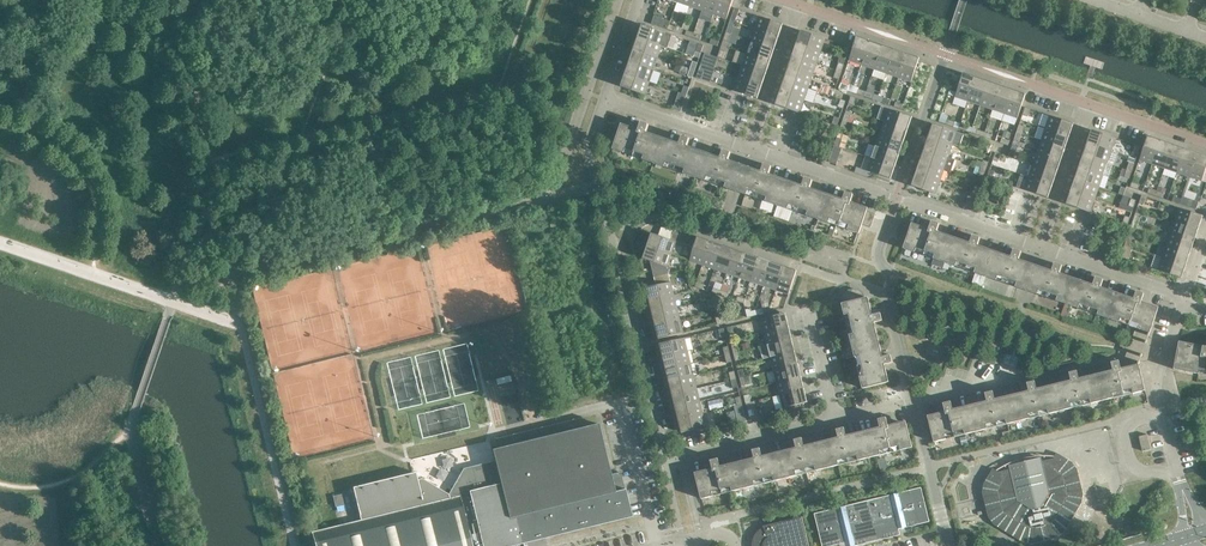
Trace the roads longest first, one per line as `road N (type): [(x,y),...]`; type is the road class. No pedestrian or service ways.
road 1 (unclassified): [(665,462),(597,186),(590,137),(603,100)]
road 2 (residential): [(1182,487),(1157,385),(1185,296)]
road 3 (residential): [(835,419),(1019,376)]
road 4 (residential): [(680,457),(835,419)]
road 5 (unclassified): [(750,148),(603,100)]
road 6 (unclassified): [(897,195),(750,148)]
road 7 (unclassified): [(798,8),(944,55)]
road 8 (residential): [(1041,246),(897,195)]
road 9 (residential): [(1089,103),(944,55)]
road 10 (residential): [(1185,296),(1041,246)]
road 11 (residential): [(1041,246),(1089,103)]
road 12 (unclassified): [(750,148),(798,8)]
road 13 (residential): [(1205,143),(1089,103)]

